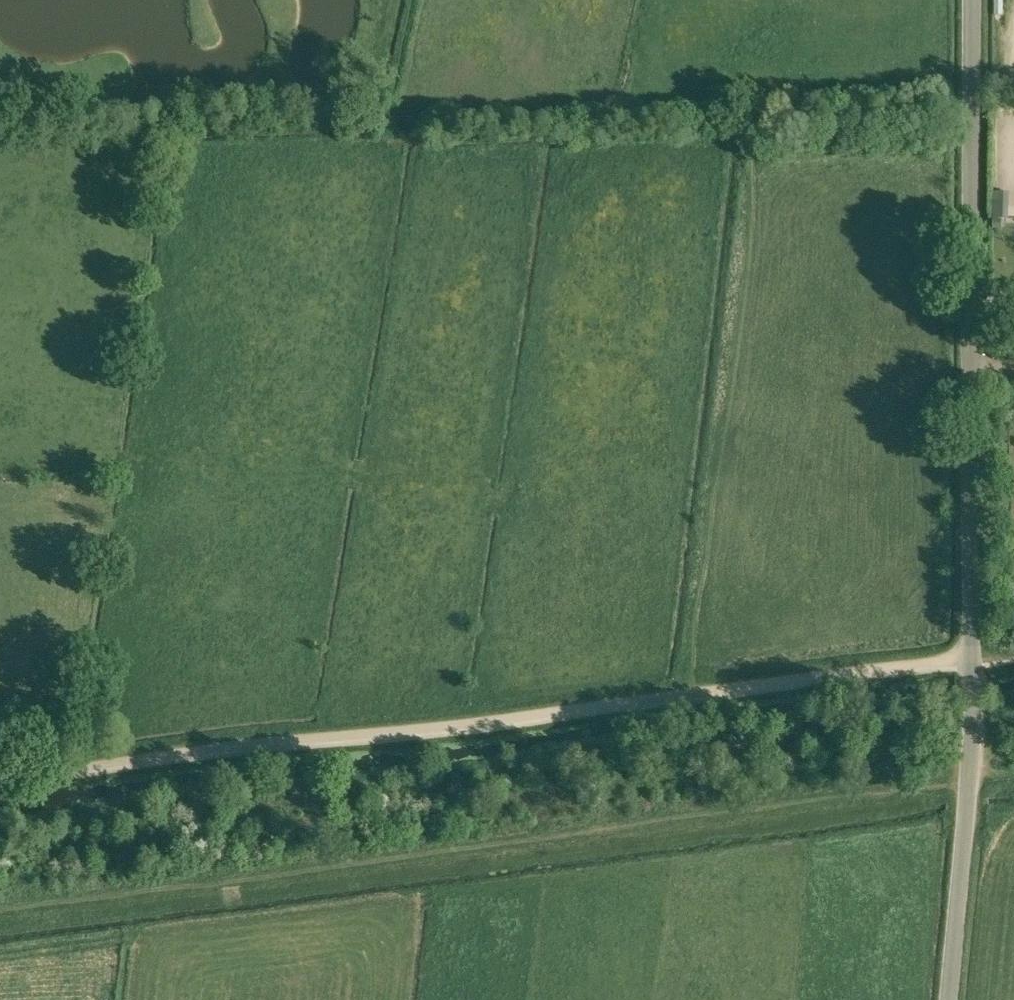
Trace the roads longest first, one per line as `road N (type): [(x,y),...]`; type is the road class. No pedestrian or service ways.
road 1 (unclassified): [(949,999),(973,715),(972,0)]
road 2 (track): [(0,780),(663,696)]
road 3 (track): [(663,696),(971,658)]

